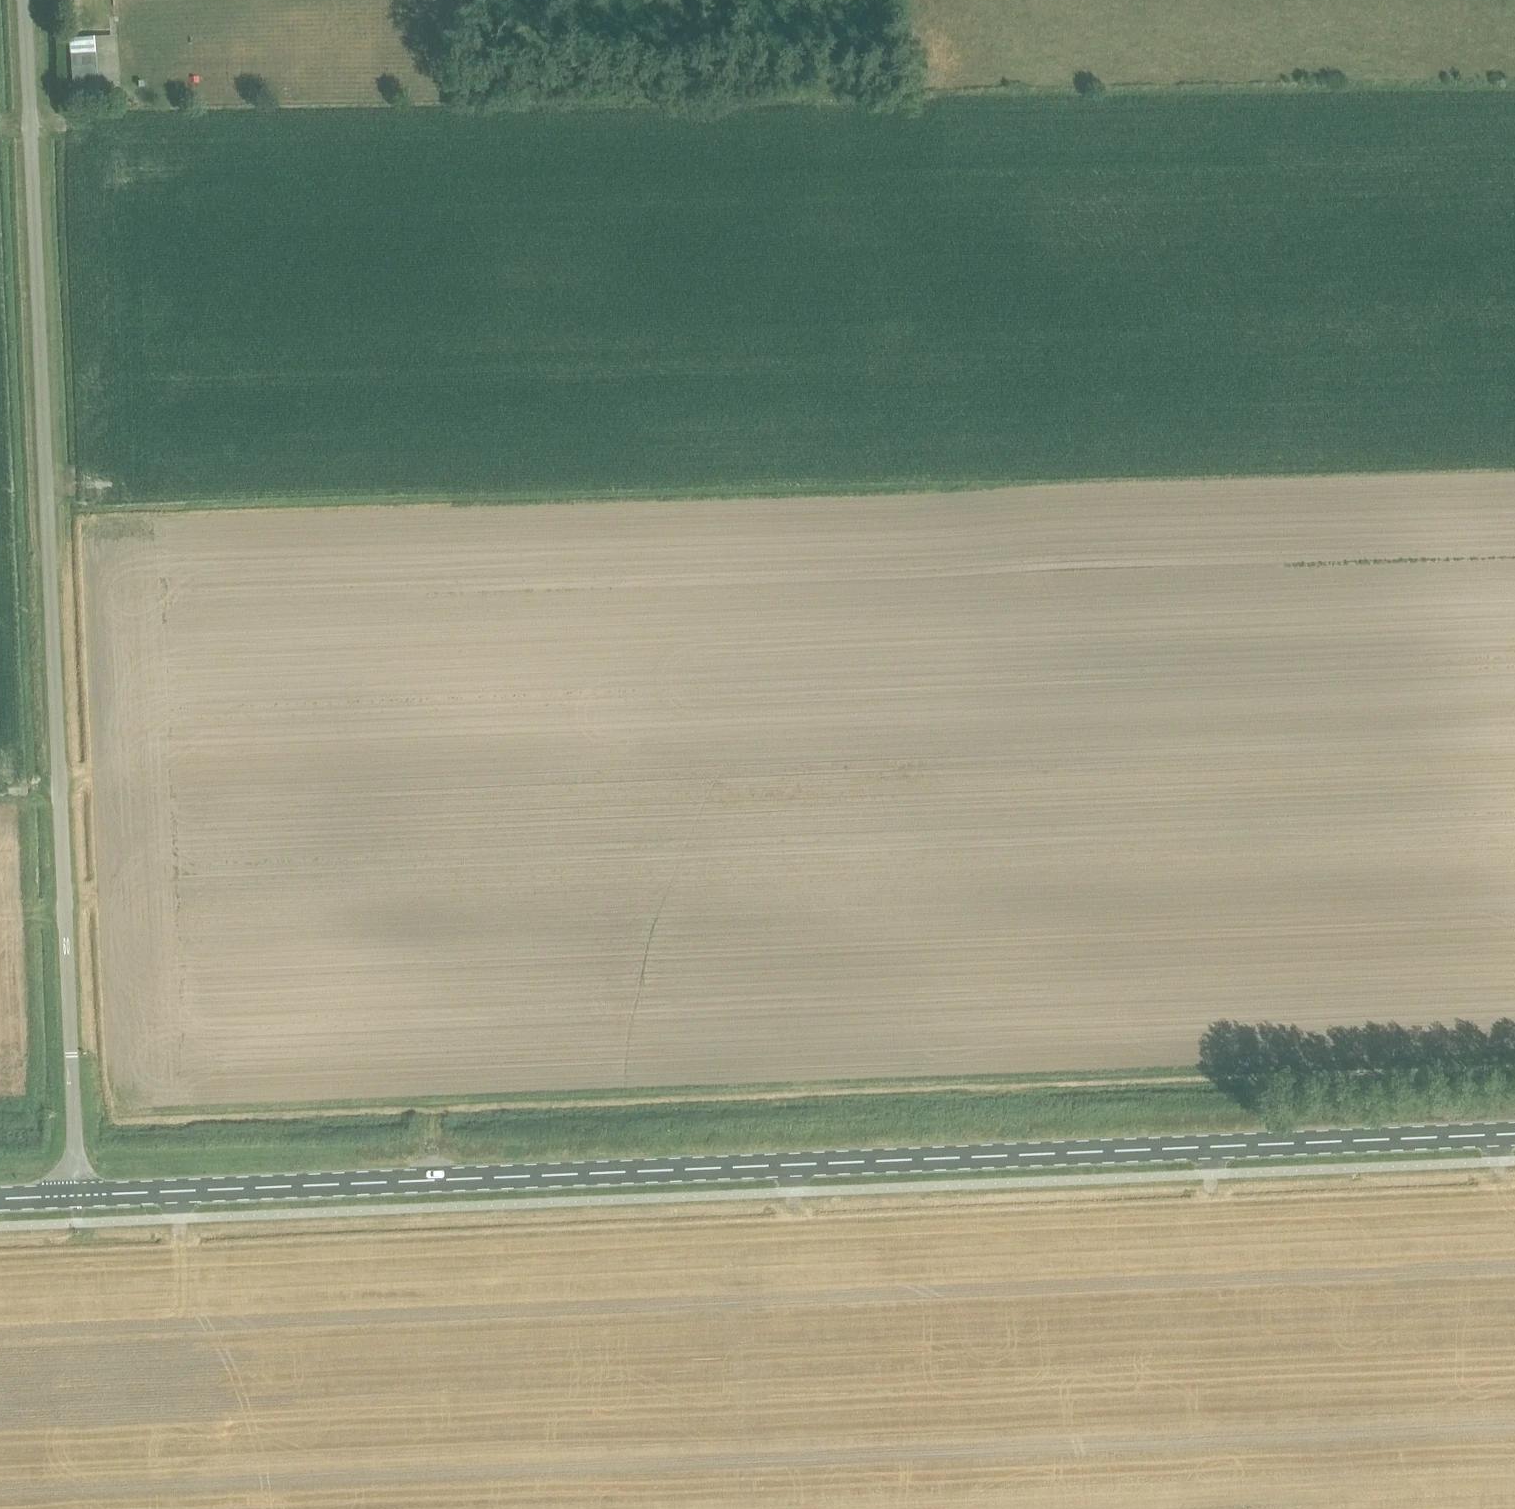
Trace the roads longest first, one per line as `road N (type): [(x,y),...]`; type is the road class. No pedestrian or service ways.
road 1 (tertiary): [(80,1198),(1514,1129)]
road 2 (unclassified): [(80,1198),(26,0)]

